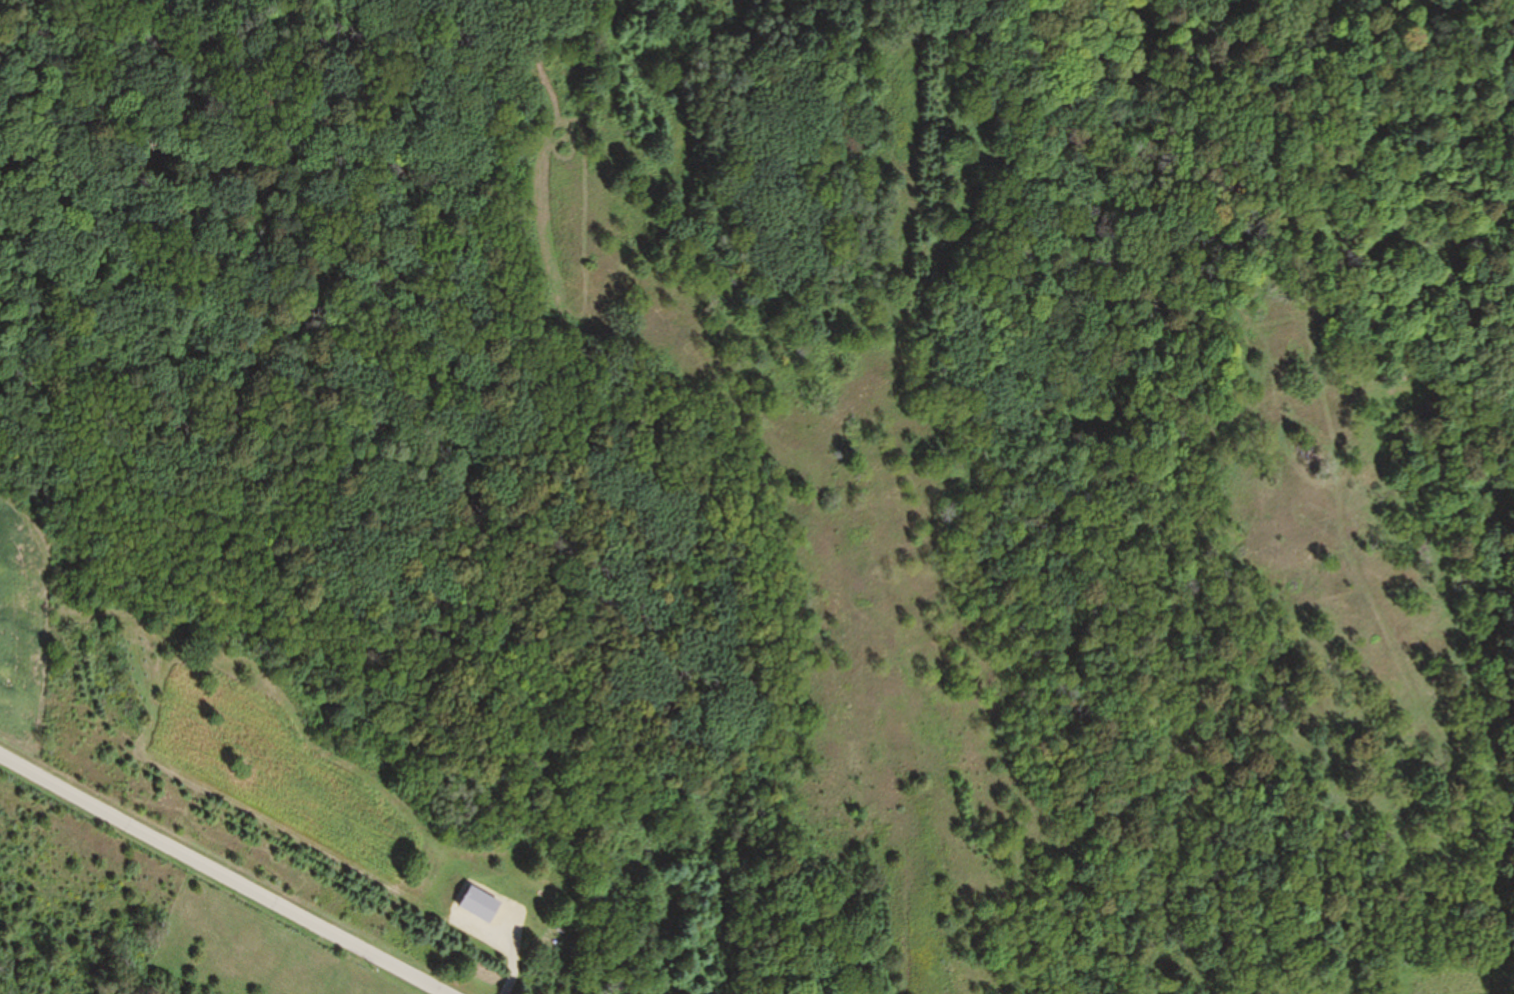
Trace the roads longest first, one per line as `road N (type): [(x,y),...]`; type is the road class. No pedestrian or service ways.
road 1 (residential): [(361,993),(0,782)]

